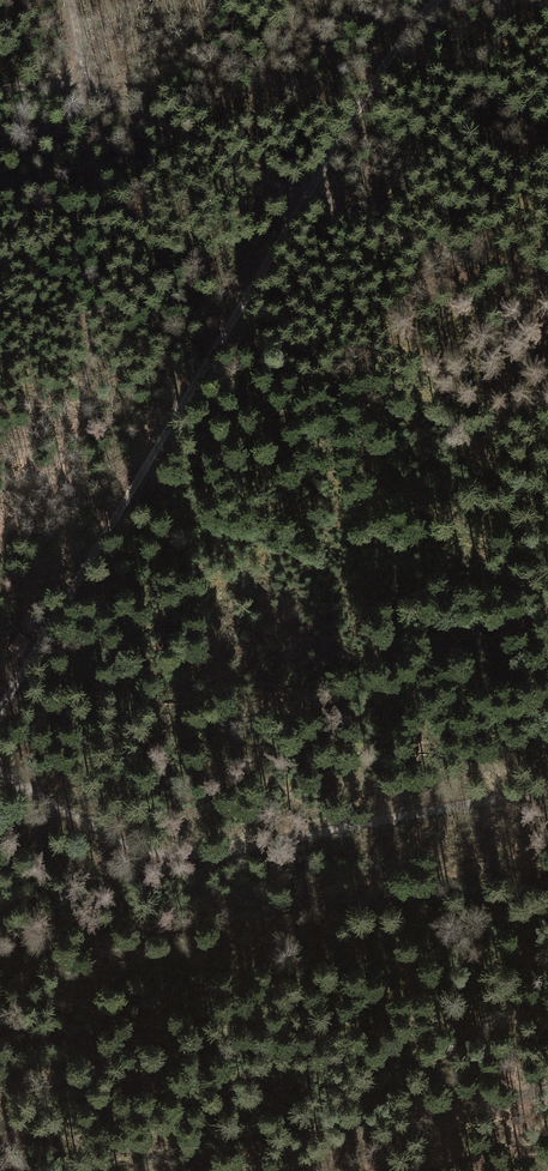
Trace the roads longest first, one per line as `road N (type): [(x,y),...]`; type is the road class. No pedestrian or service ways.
road 1 (track): [(0,711),(386,64),(437,0)]
road 2 (track): [(547,289),(305,198),(85,89),(0,90)]
road 3 (track): [(547,789),(178,856),(122,841),(0,773)]
road 4 (track): [(309,1170),(547,1089)]

